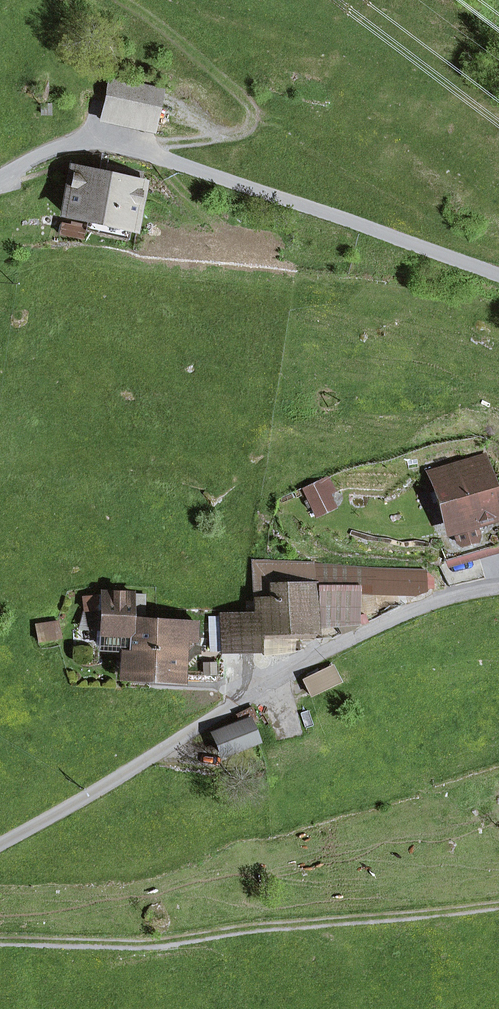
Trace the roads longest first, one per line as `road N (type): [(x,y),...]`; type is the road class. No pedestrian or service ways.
road 1 (residential): [(498,581),(332,647),(0,845)]
road 2 (track): [(498,903),(132,943),(0,940)]
road 3 (track): [(128,0),(235,85),(255,119),(242,138),(162,144),(149,152)]

